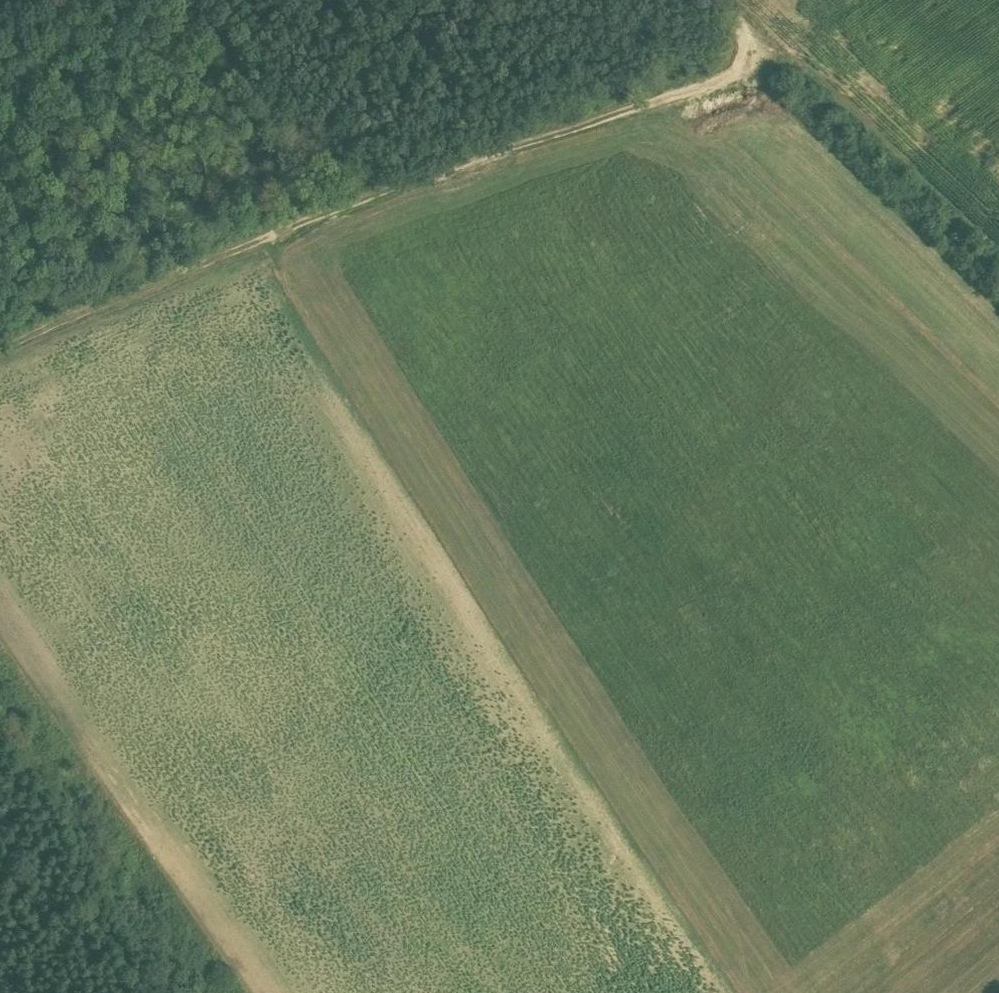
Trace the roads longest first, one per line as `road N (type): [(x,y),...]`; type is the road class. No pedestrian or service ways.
road 1 (track): [(0,351),(505,148)]
road 2 (track): [(725,0),(762,42),(758,67),(505,148)]

